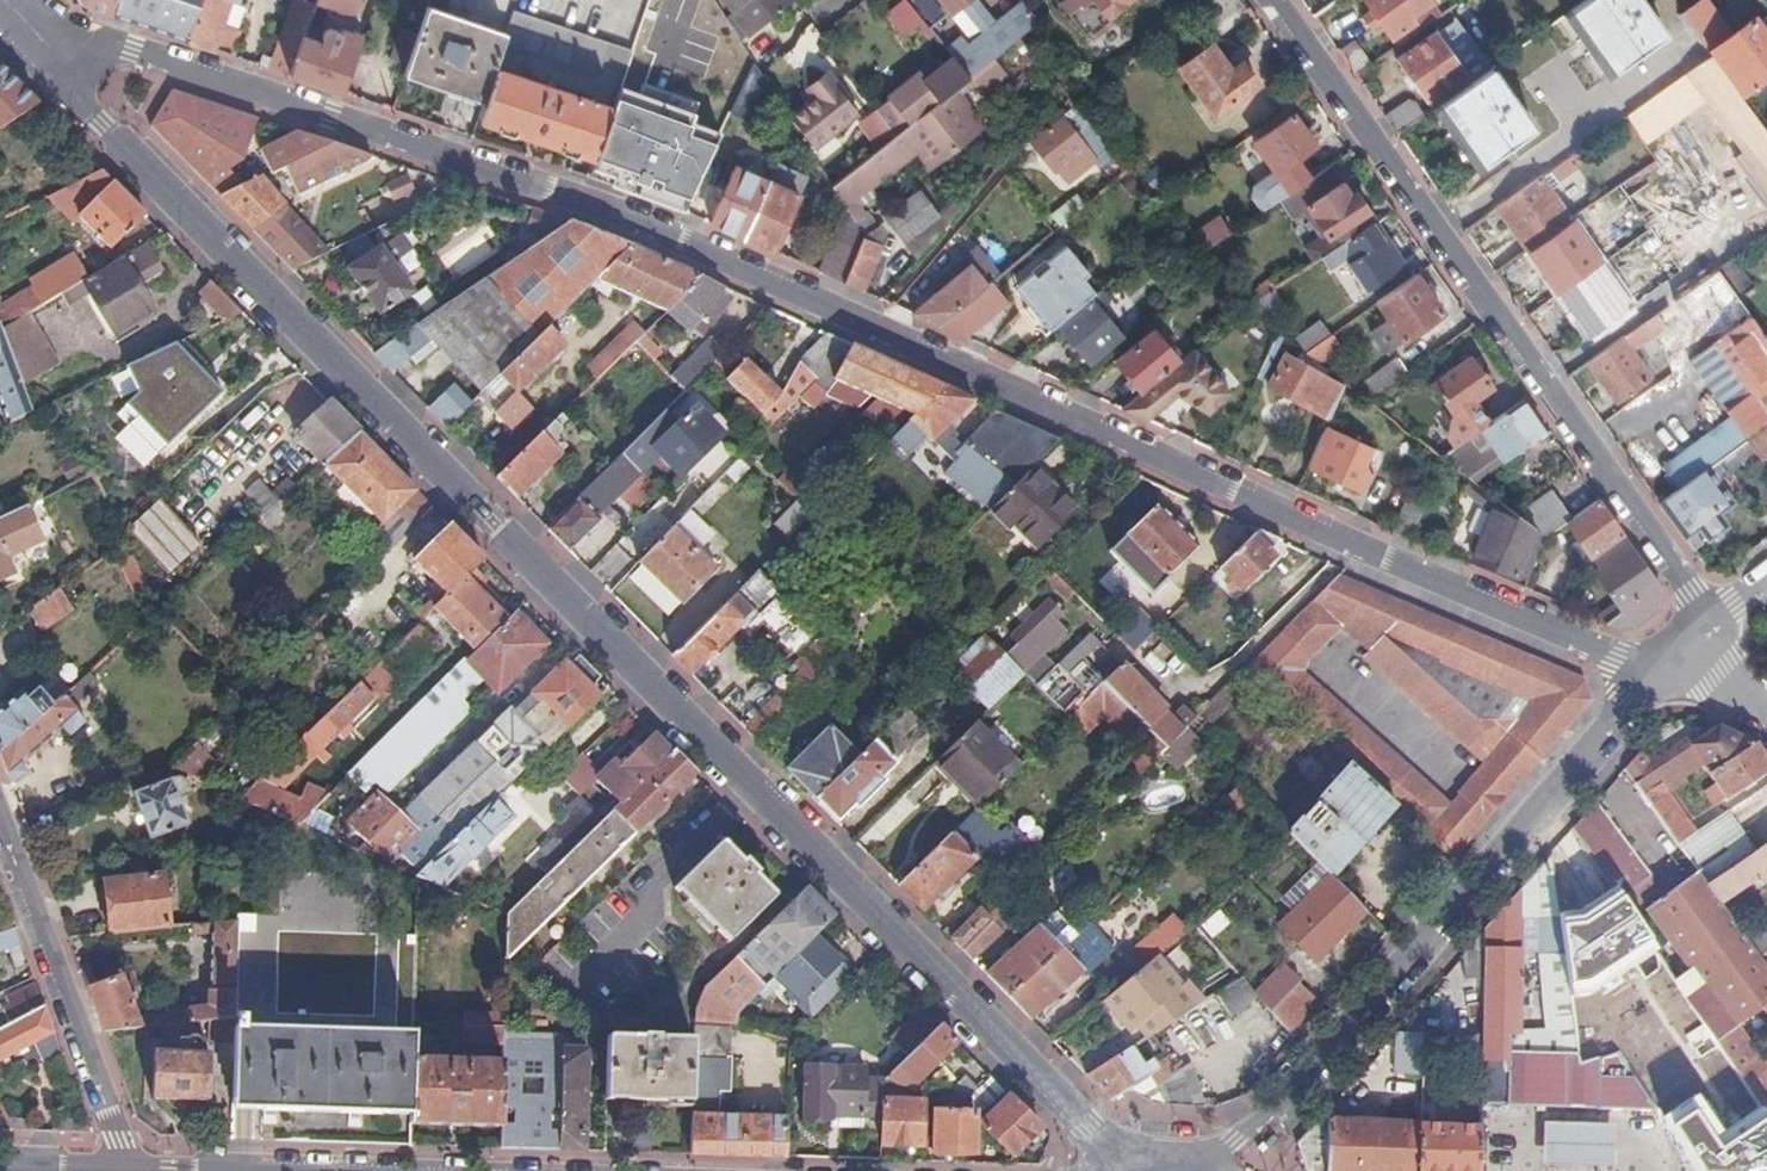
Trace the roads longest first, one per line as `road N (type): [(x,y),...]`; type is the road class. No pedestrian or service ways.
road 1 (residential): [(1657,678),(621,217),(60,27),(15,0)]
road 2 (residential): [(0,2),(100,124),(1140,1170)]
road 3 (residential): [(1273,0),(1689,591),(1701,628)]
road 4 (residential): [(1657,678),(1269,1110),(1199,1170)]
road 5 (residential): [(130,1170),(0,819)]

